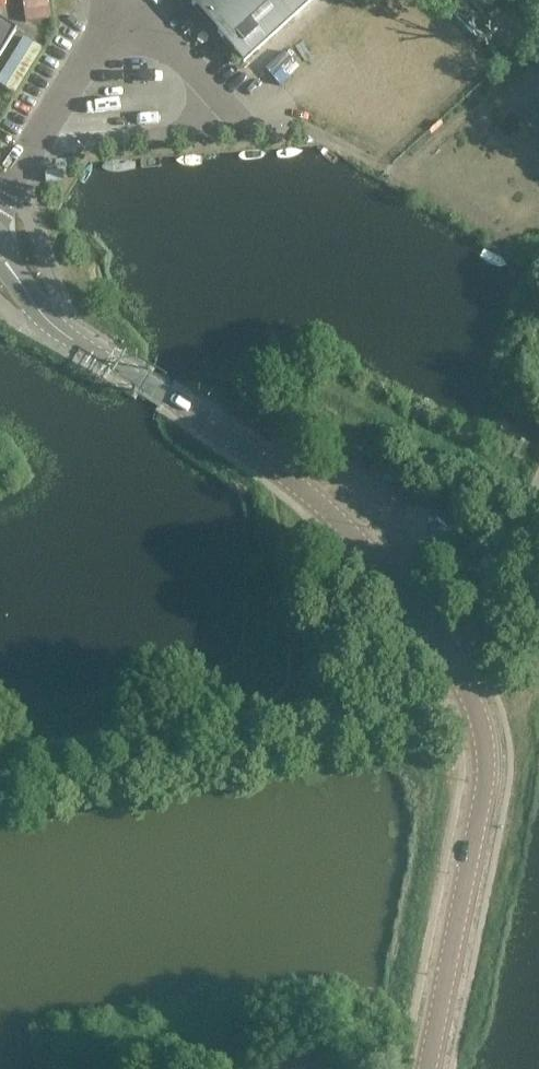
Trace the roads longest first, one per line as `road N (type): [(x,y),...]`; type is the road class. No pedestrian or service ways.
road 1 (tertiary): [(445,651),(324,508),(48,319),(0,252)]
road 2 (tertiary): [(427,1068),(486,773),(478,715),(445,651)]
road 3 (unclassified): [(0,194),(126,0)]
road 4 (unclassified): [(538,483),(476,622),(445,651)]
road 5 (unclassified): [(236,121),(131,0)]

